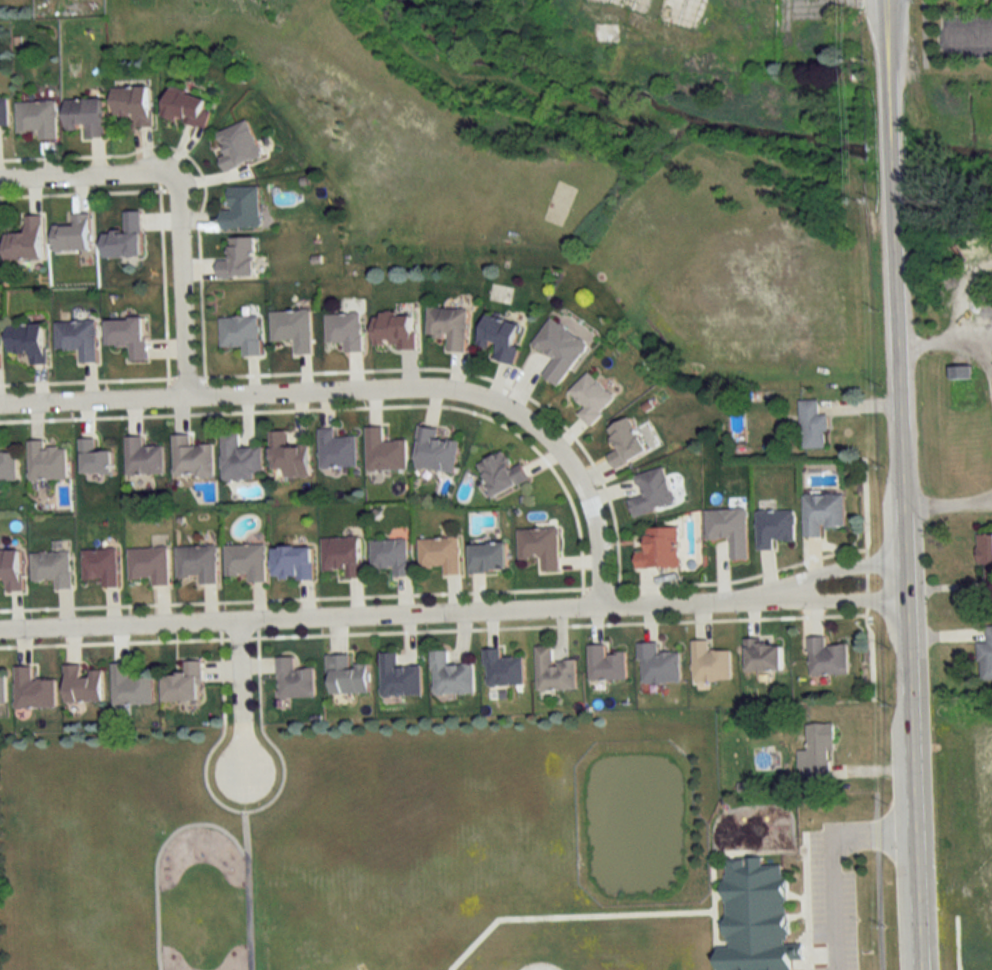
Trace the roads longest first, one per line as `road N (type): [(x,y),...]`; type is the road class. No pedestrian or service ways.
road 1 (tertiary): [(893,140),(919,969)]
road 2 (residential): [(0,628),(766,594)]
road 3 (residential): [(0,403),(418,387),(478,395),(534,426),(574,472),(597,538),(599,605)]
road 4 (residential): [(178,207),(177,186),(157,171),(0,177)]
road 5 (residential): [(184,395),(178,207)]
road 6 (residential): [(227,790),(219,767),(241,741),(263,757),(266,780),(249,795),(227,790)]
road 7 (residential): [(905,561),(845,567),(766,594)]
road 8 (tertiary): [(886,0),(893,140)]
road 9 (residential): [(766,594),(906,598)]
road 10 (residential): [(238,619),(241,741)]

